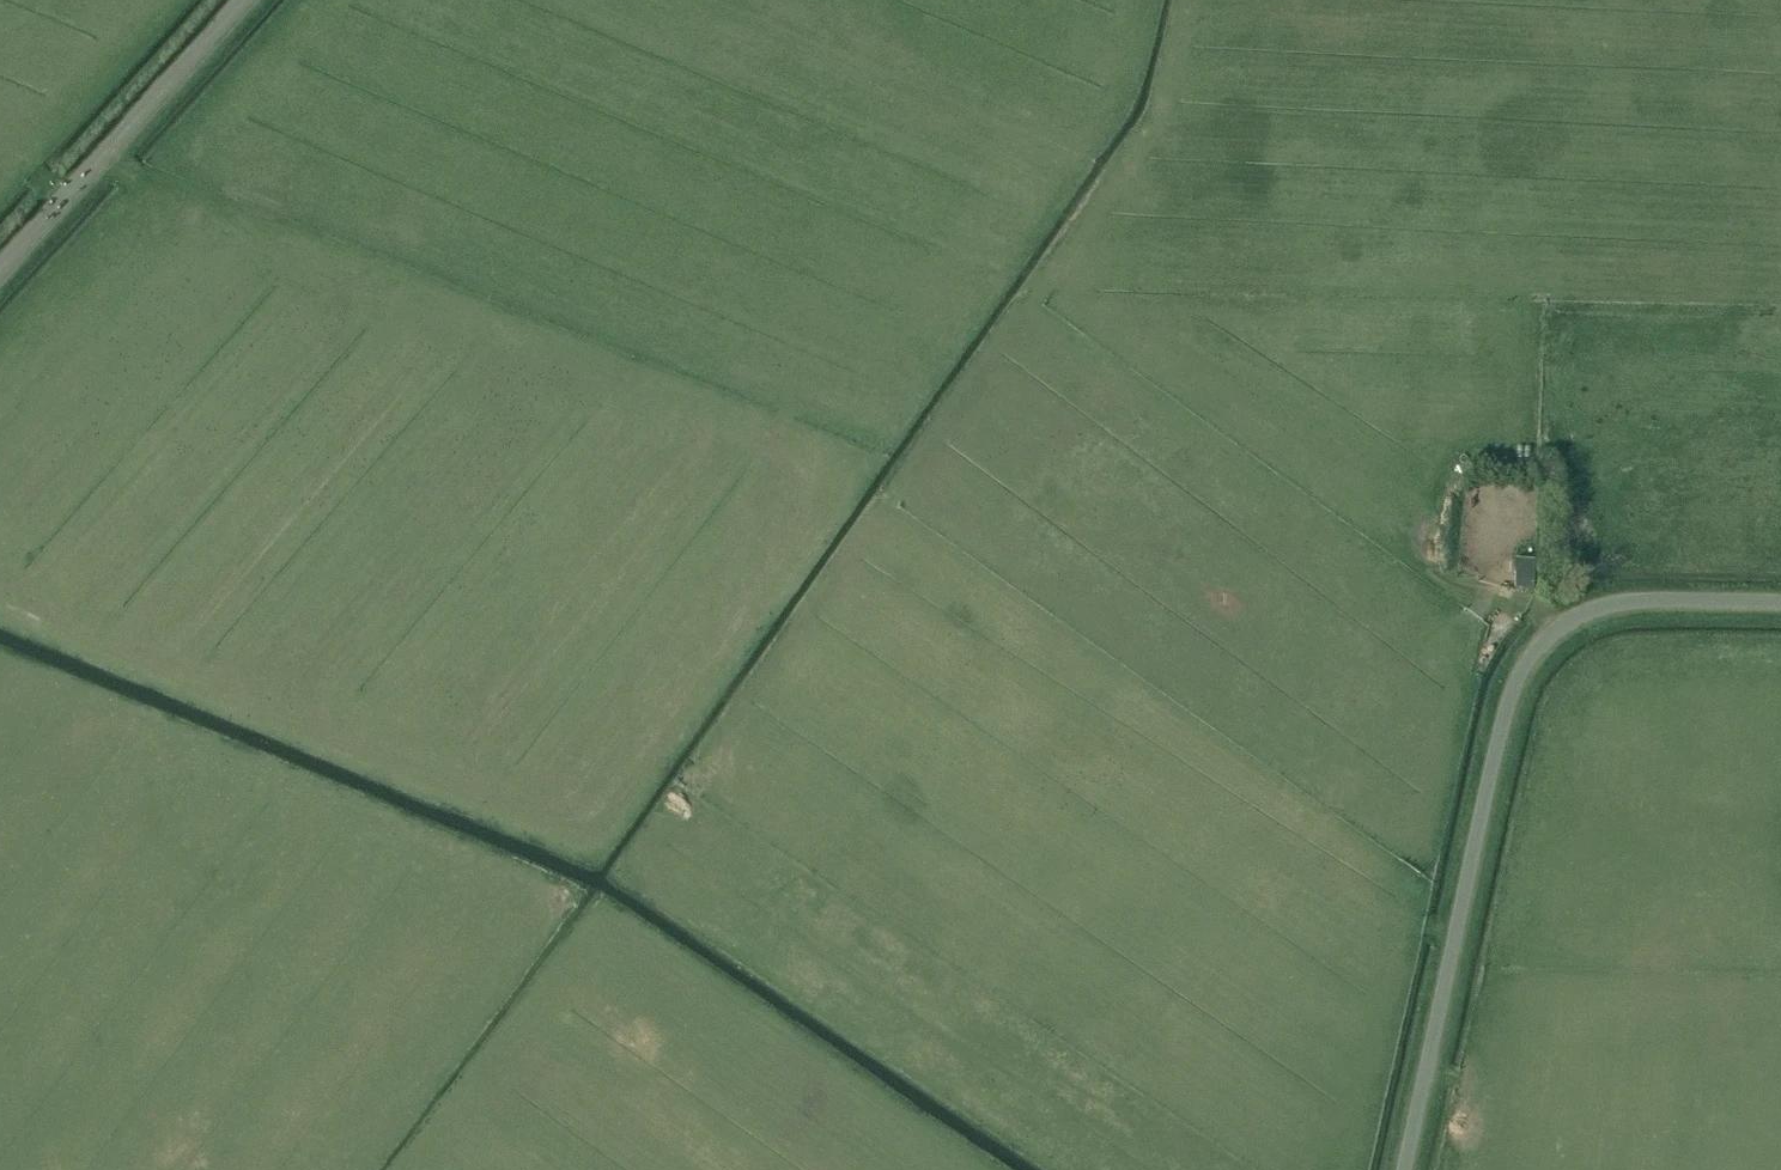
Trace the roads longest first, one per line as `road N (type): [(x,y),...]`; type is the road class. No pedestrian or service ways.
road 1 (unclassified): [(1404,1169),(1494,757),(1528,658),(1558,629),(1611,605),(1780,602)]
road 2 (unclassified): [(0,270),(244,0)]

